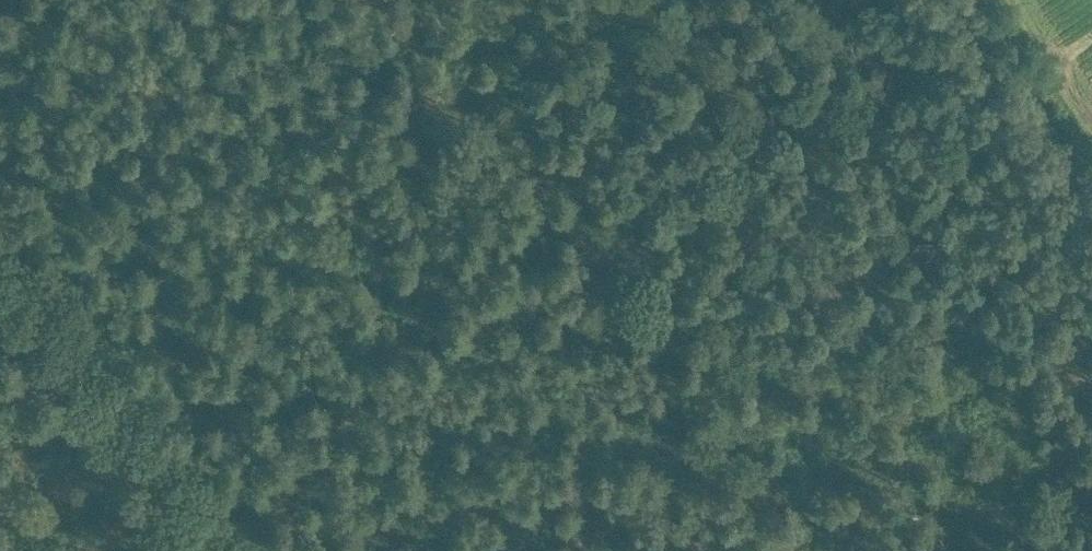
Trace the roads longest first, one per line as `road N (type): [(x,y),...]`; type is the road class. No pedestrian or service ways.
road 1 (track): [(186,550),(0,263)]

